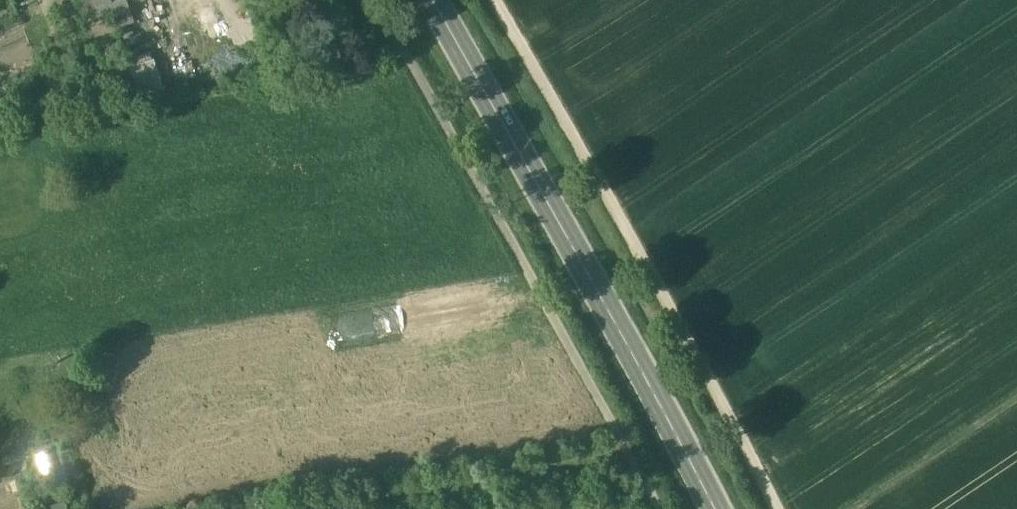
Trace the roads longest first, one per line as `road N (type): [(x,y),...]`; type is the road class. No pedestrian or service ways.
road 1 (track): [(374,0),(660,508)]
road 2 (track): [(778,508),(498,0)]
road 3 (secondary): [(436,0),(713,508)]
road 4 (track): [(1016,401),(855,508)]

